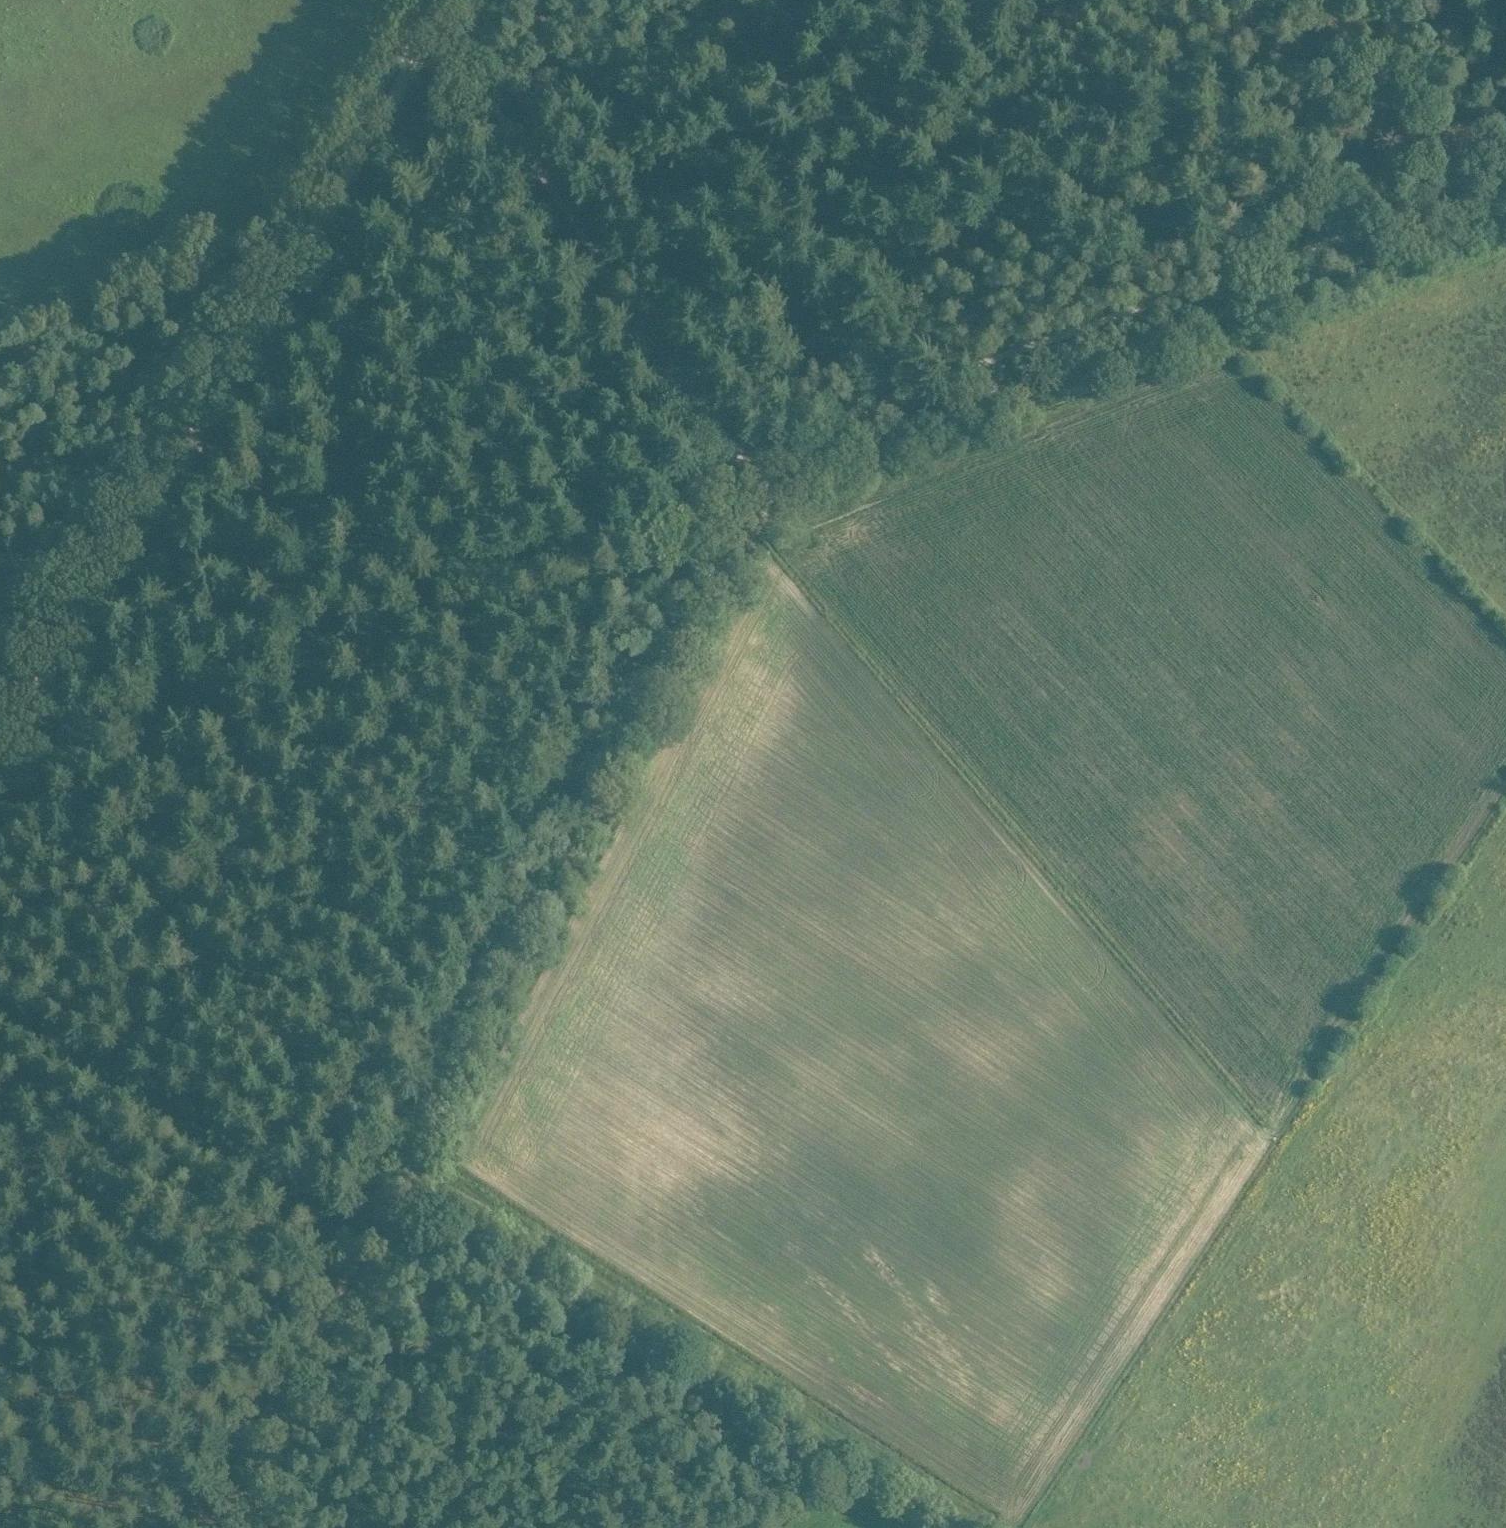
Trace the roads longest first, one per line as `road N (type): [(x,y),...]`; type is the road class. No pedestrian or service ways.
road 1 (track): [(455,0),(0,743)]
road 2 (track): [(398,1159),(976,1527)]

